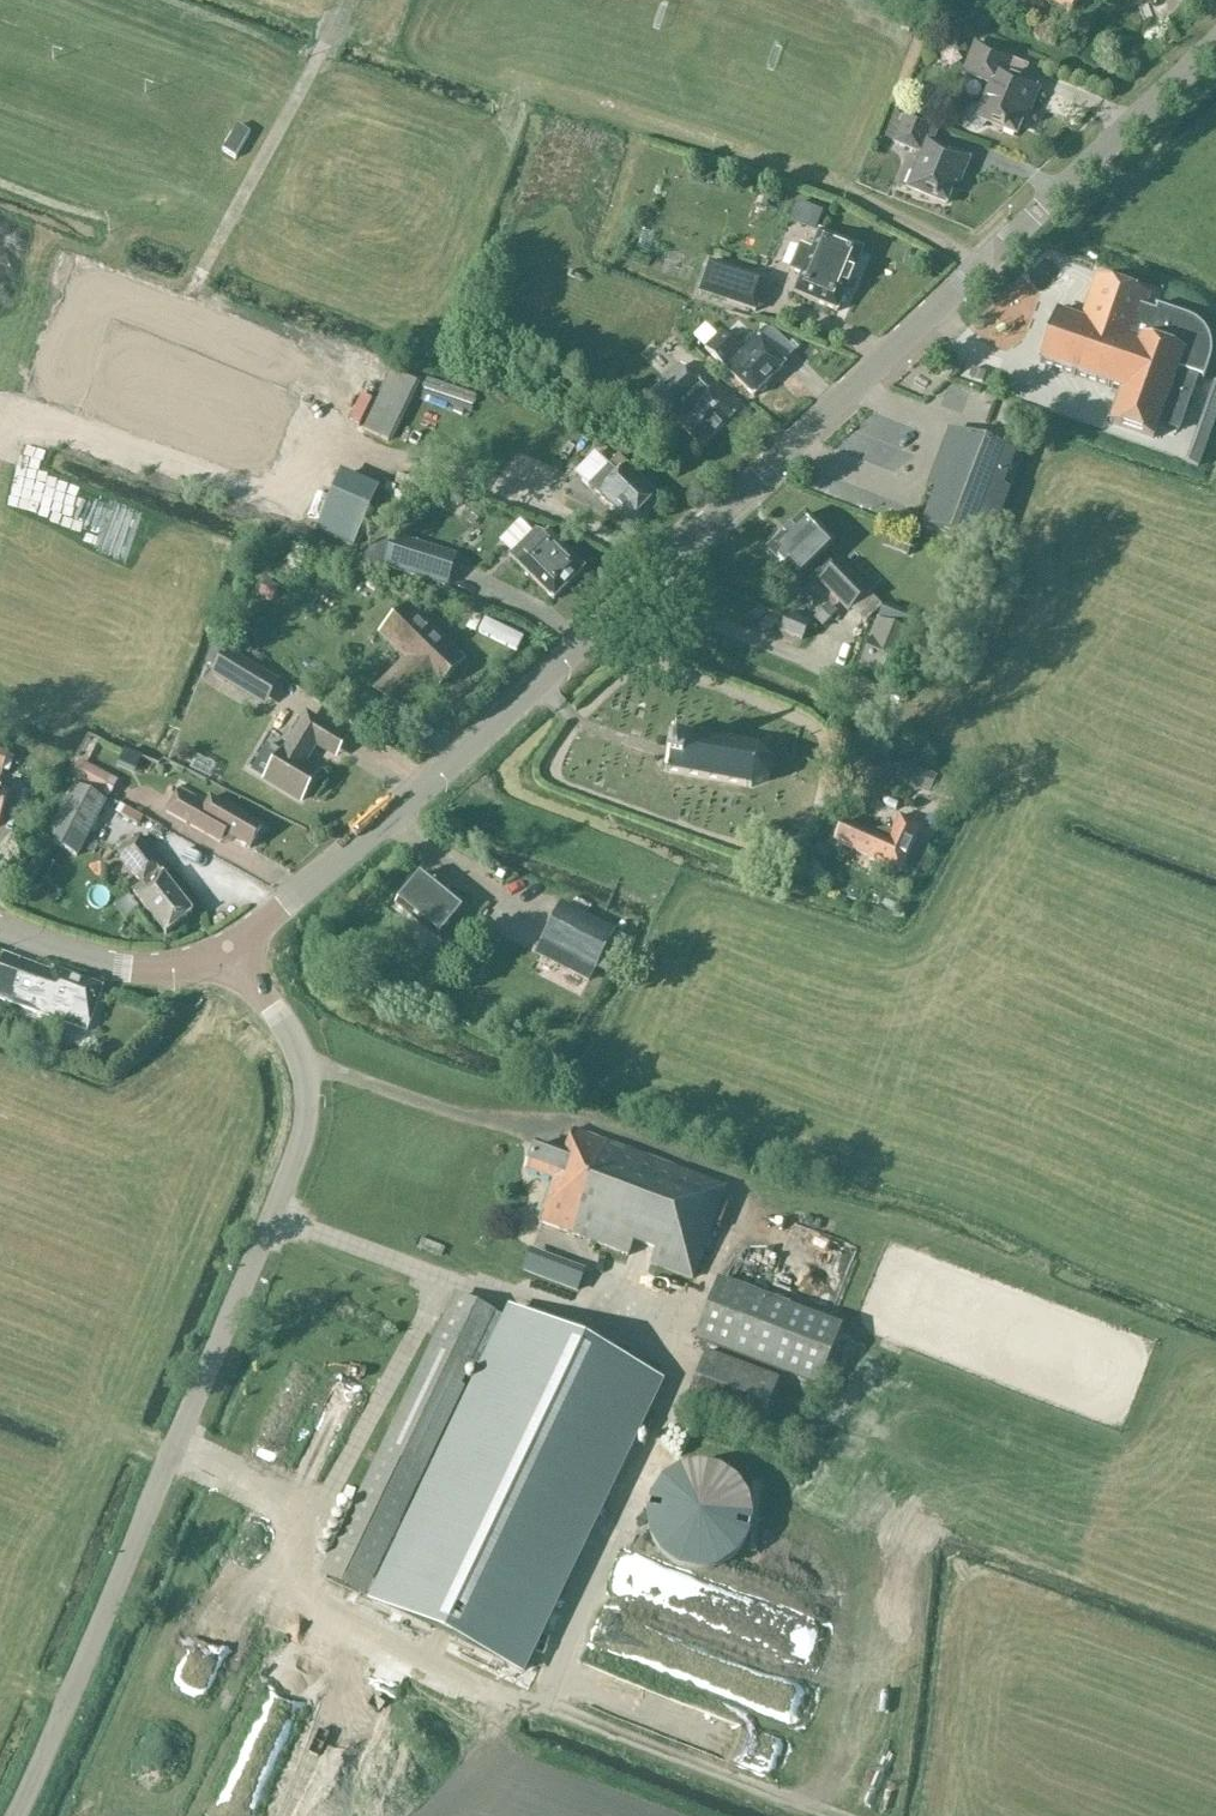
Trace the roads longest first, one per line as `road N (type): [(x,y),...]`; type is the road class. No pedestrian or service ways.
road 1 (tertiary): [(227,952),(587,646),(1215,47)]
road 2 (tertiary): [(7,1815),(302,1139),(305,1062),(227,952)]
road 3 (tertiary): [(174,968),(98,962),(0,927)]

